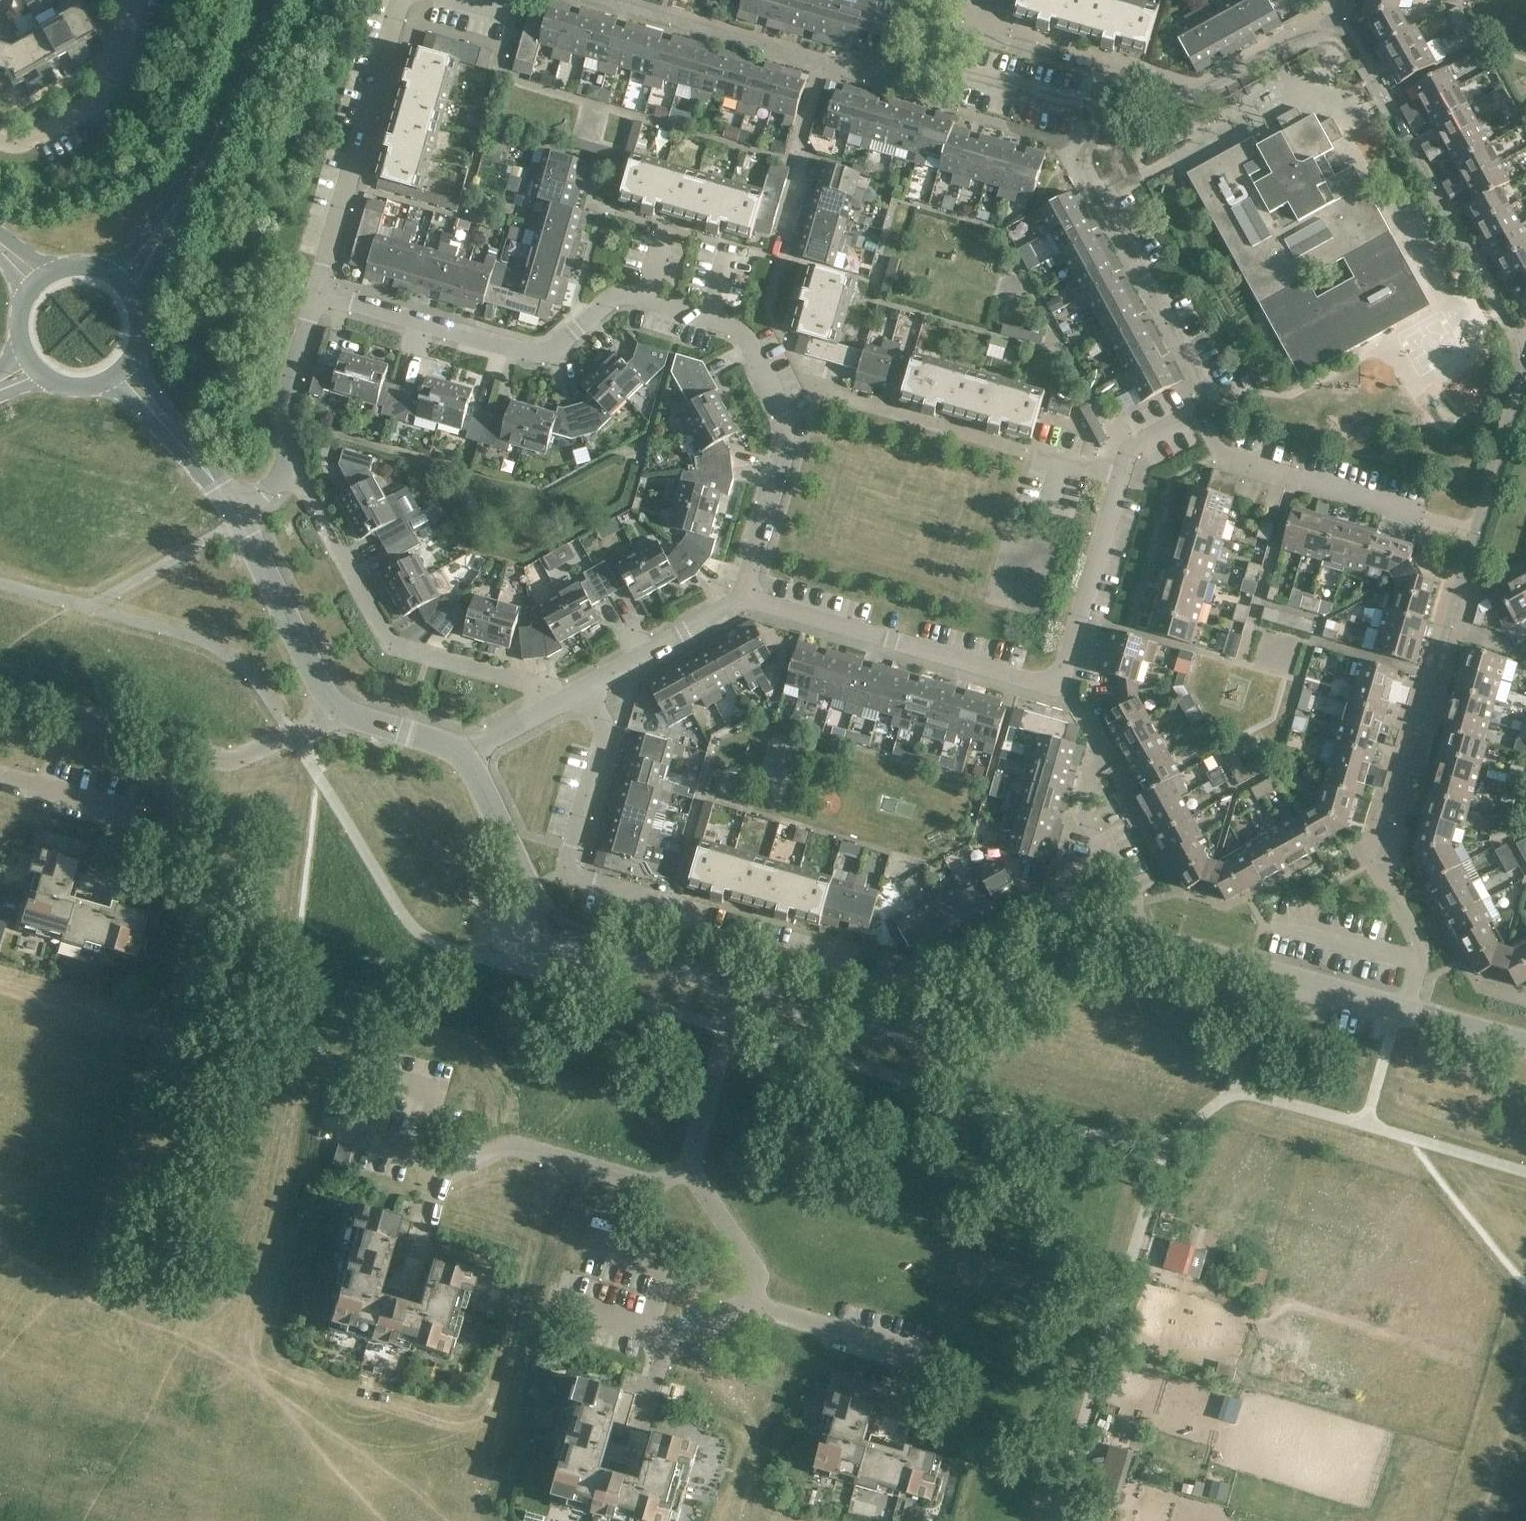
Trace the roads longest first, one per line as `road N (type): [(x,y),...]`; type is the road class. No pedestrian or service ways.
road 1 (residential): [(1142,941),(1110,874),(903,990),(721,942),(706,915),(581,882),(572,864),(605,730),(603,708),(586,691)]
road 2 (residential): [(318,290),(521,346),(561,341),(627,297),(732,326),(747,340),(789,438),(747,598)]
road 3 (residential): [(747,598),(1046,681),(1062,674),(1128,450),(1195,413)]
road 4 (residential): [(1195,413),(1207,395),(1205,377),(1083,160),(1088,118),(943,68),(920,38),(909,0)]
road 5 (tertiary): [(1142,941),(1115,941),(927,1038),(902,1038),(733,989)]
road 6 (residential): [(555,709),(535,688),(397,648),(285,466)]
road 7 (tertiary): [(733,989),(557,933),(462,758)]
road 8 (residential): [(0,710),(16,708),(216,758),(291,736),(333,707)]
road 9 (residential): [(411,1255),(431,1184),(509,1148),(641,1184),(669,1182),(686,1171)]
road 10 (residential): [(1195,413),(1223,458),(1477,532)]
road 11 (residential): [(318,290),(405,3)]
road 12 (tertiary): [(1142,941),(1409,1011)]
road 13 (residential): [(0,143),(19,149),(109,103),(143,0)]
road 14 (tertiary): [(232,510),(333,707)]
road 15 (secondary): [(275,0),(224,130),(181,196)]
road 16 (unclassified): [(686,1171),(733,989)]
road 17 (residential): [(747,598),(586,691)]
road 18 (residential): [(318,290),(291,373),(285,466)]
road 19 (residential): [(641,1423),(656,1367),(754,1305)]
road 20 (unclassified): [(915,1354),(754,1305)]
road 21 (unclassified): [(754,1305),(759,1273),(686,1171)]
road 22 (tertiary): [(216,485),(205,457),(129,362)]
road 23 (residential): [(1409,1011),(1418,941),(1378,871)]
road 24 (tertiary): [(110,380),(216,485)]
road 25 (tertiary): [(462,758),(333,707)]
road 26 (unclassified): [(0,777),(130,817)]
road 27 (tertiary): [(1409,1011),(1525,1046)]

